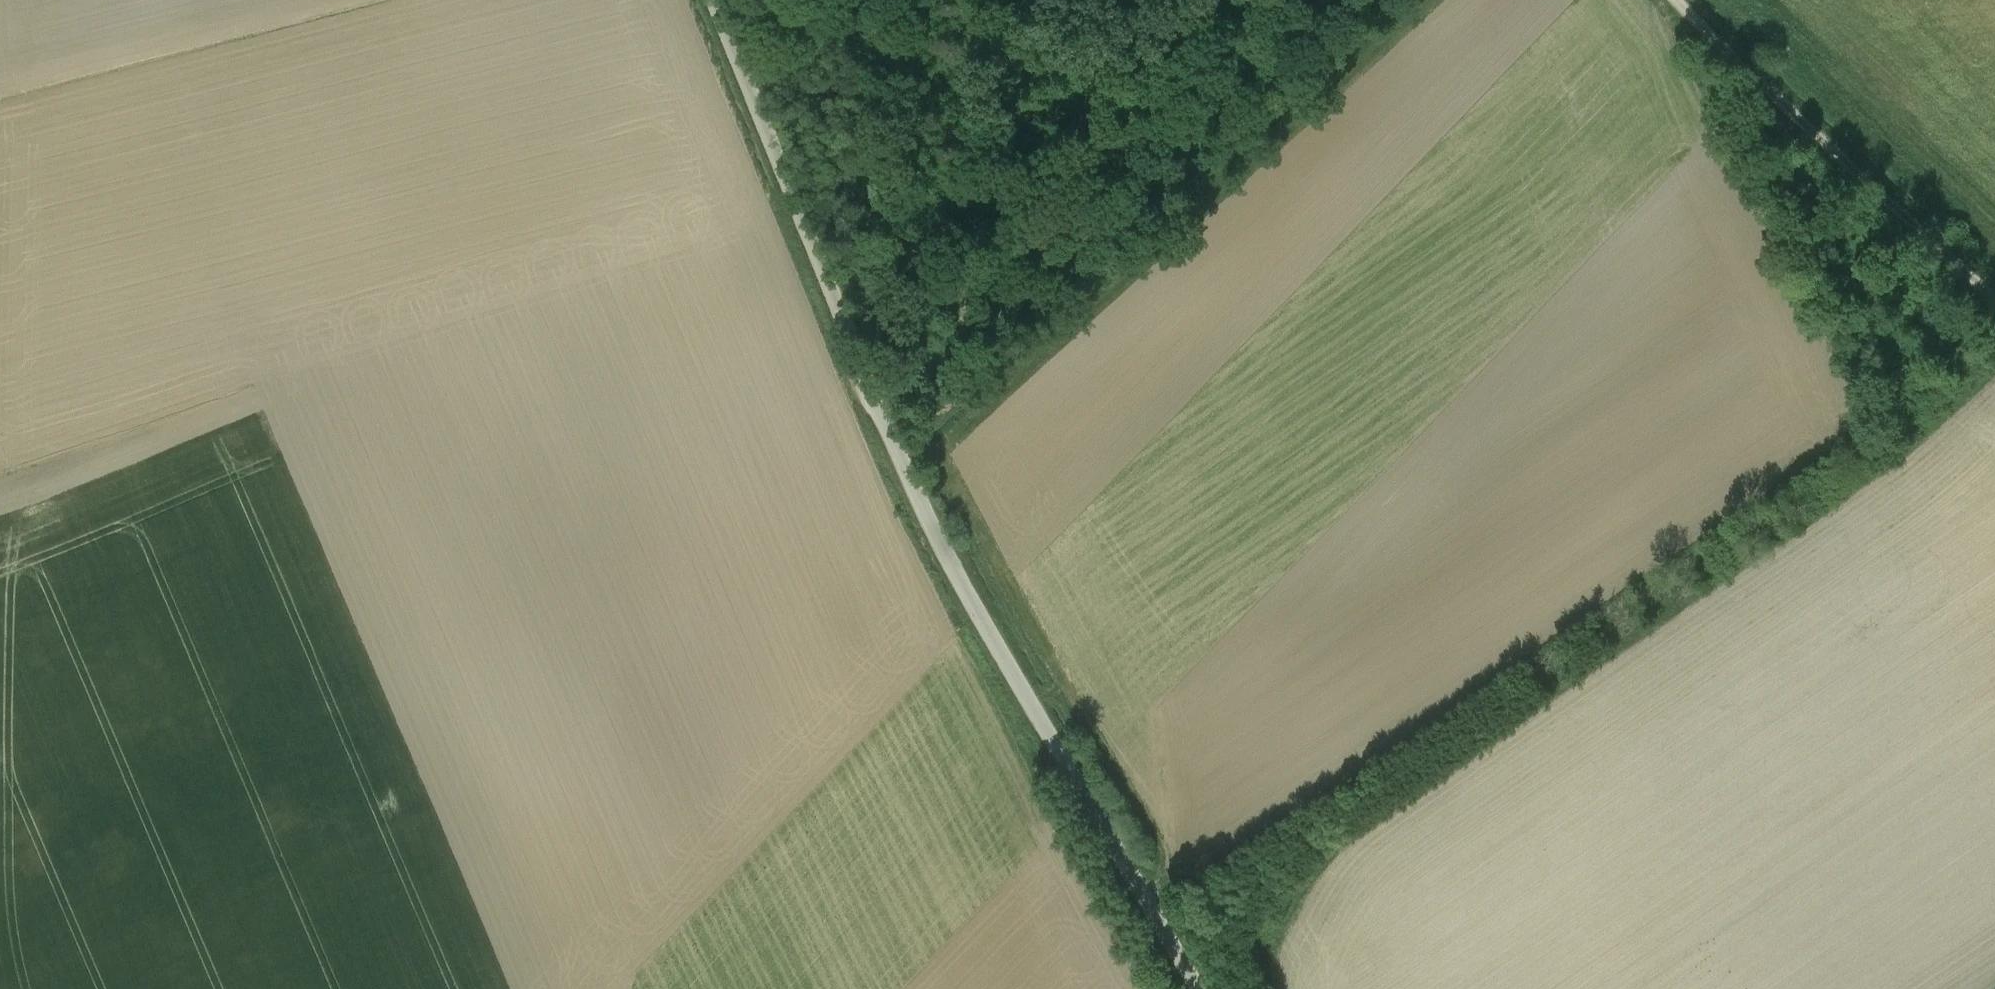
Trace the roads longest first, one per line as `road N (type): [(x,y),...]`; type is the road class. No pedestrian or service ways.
road 1 (unclassified): [(1198,988),(923,508),(717,0)]
road 2 (track): [(1994,297),(1681,0)]

